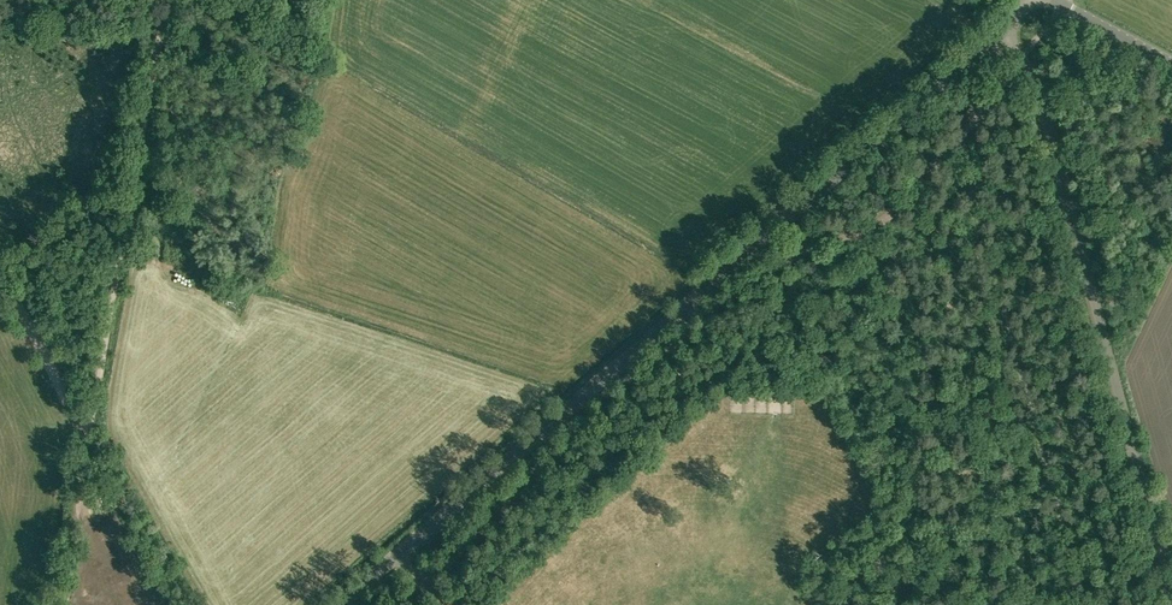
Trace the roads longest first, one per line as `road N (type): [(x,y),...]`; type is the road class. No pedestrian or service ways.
road 1 (unclassified): [(337,604),(1003,33)]
road 2 (unclassified): [(1171,595),(1047,116),(1031,72),(1003,33)]
road 3 (track): [(0,284),(85,438)]
road 4 (tertiary): [(1171,62),(1063,5)]

